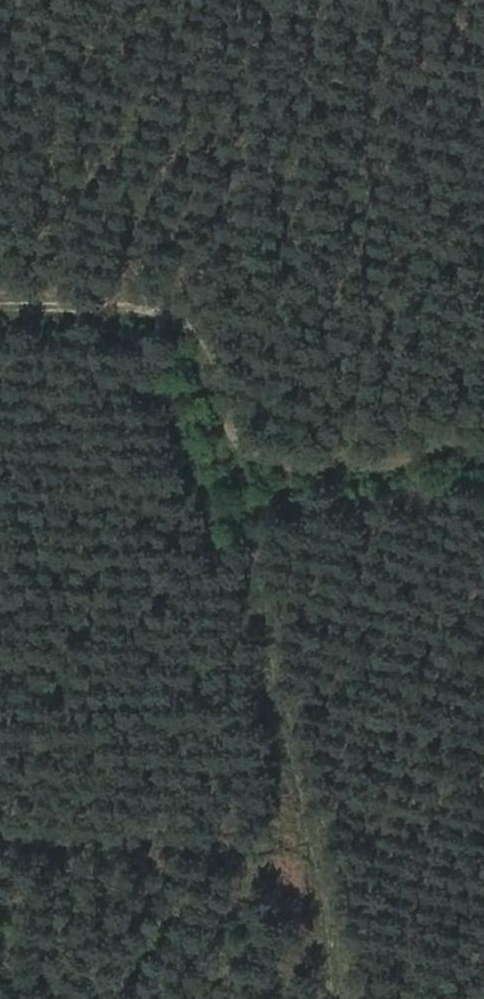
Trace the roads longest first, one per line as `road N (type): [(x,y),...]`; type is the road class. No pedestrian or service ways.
road 1 (track): [(483,455),(313,471),(275,468),(229,431),(201,347),(183,328),(130,309),(0,310)]

